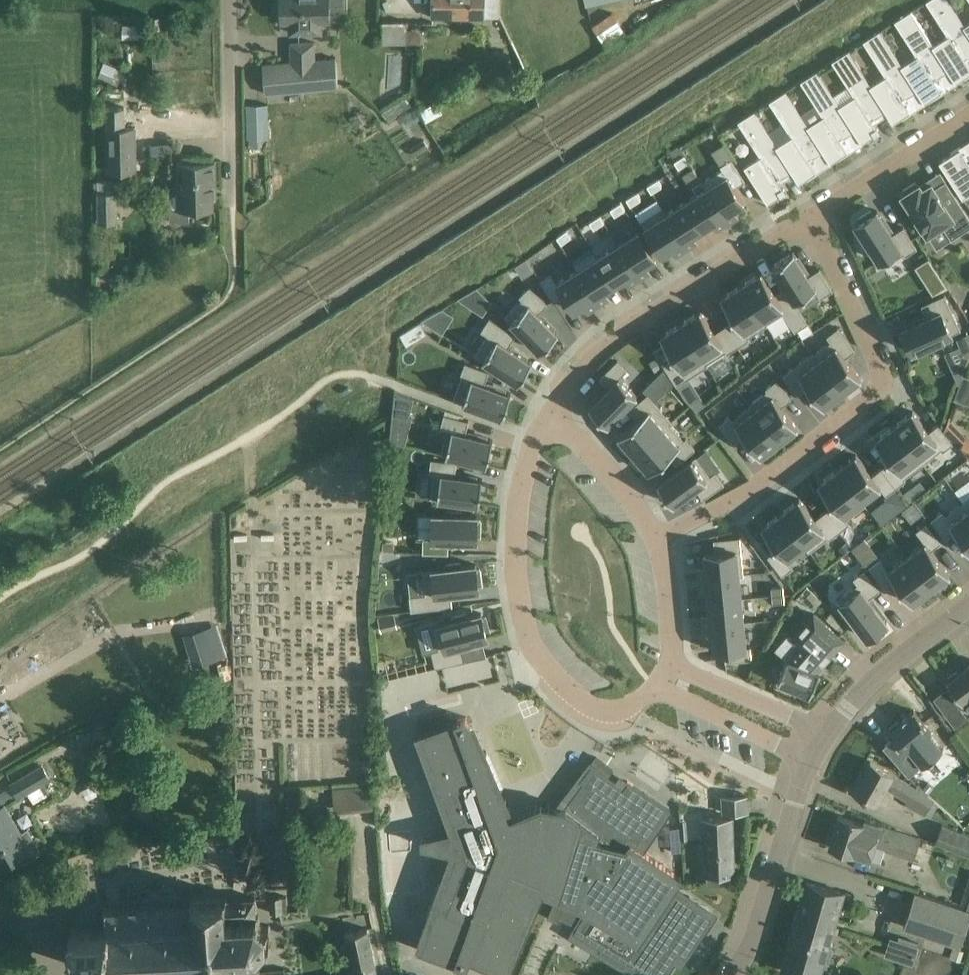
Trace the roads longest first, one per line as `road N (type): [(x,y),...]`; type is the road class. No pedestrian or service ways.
road 1 (residential): [(809,212),(883,380),(878,392),(729,507),(653,535)]
road 2 (residential): [(554,421),(521,469),(515,526),(517,593),(530,647),(562,693),(621,719),(657,688)]
road 3 (residential): [(809,212),(590,356),(564,384),(554,421)]
road 4 (tertiary): [(726,974),(747,942),(810,752)]
road 5 (residential): [(233,210),(235,0)]
road 6 (tertiary): [(824,729),(874,674),(968,600)]
road 7 (residential): [(968,115),(809,212)]
road 8 (residential): [(824,729),(671,662)]
road 9 (residential): [(657,688),(810,752)]
road 10 (residential): [(653,535),(640,504),(554,421)]
road 11 (residential): [(671,662),(653,535)]

